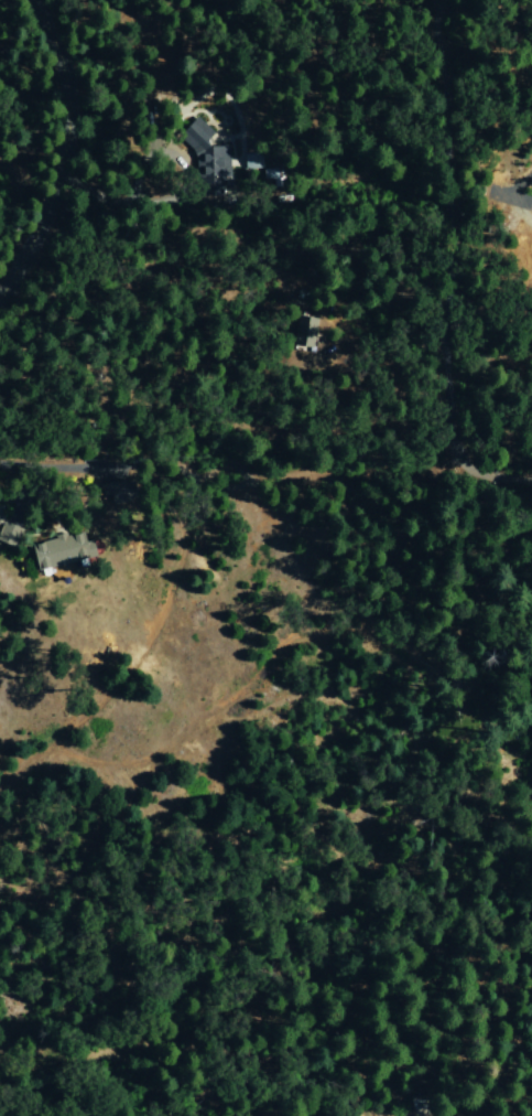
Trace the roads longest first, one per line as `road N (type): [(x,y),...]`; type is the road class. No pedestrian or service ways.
road 1 (tertiary): [(26,0),(62,81),(64,143),(43,216),(0,294)]

